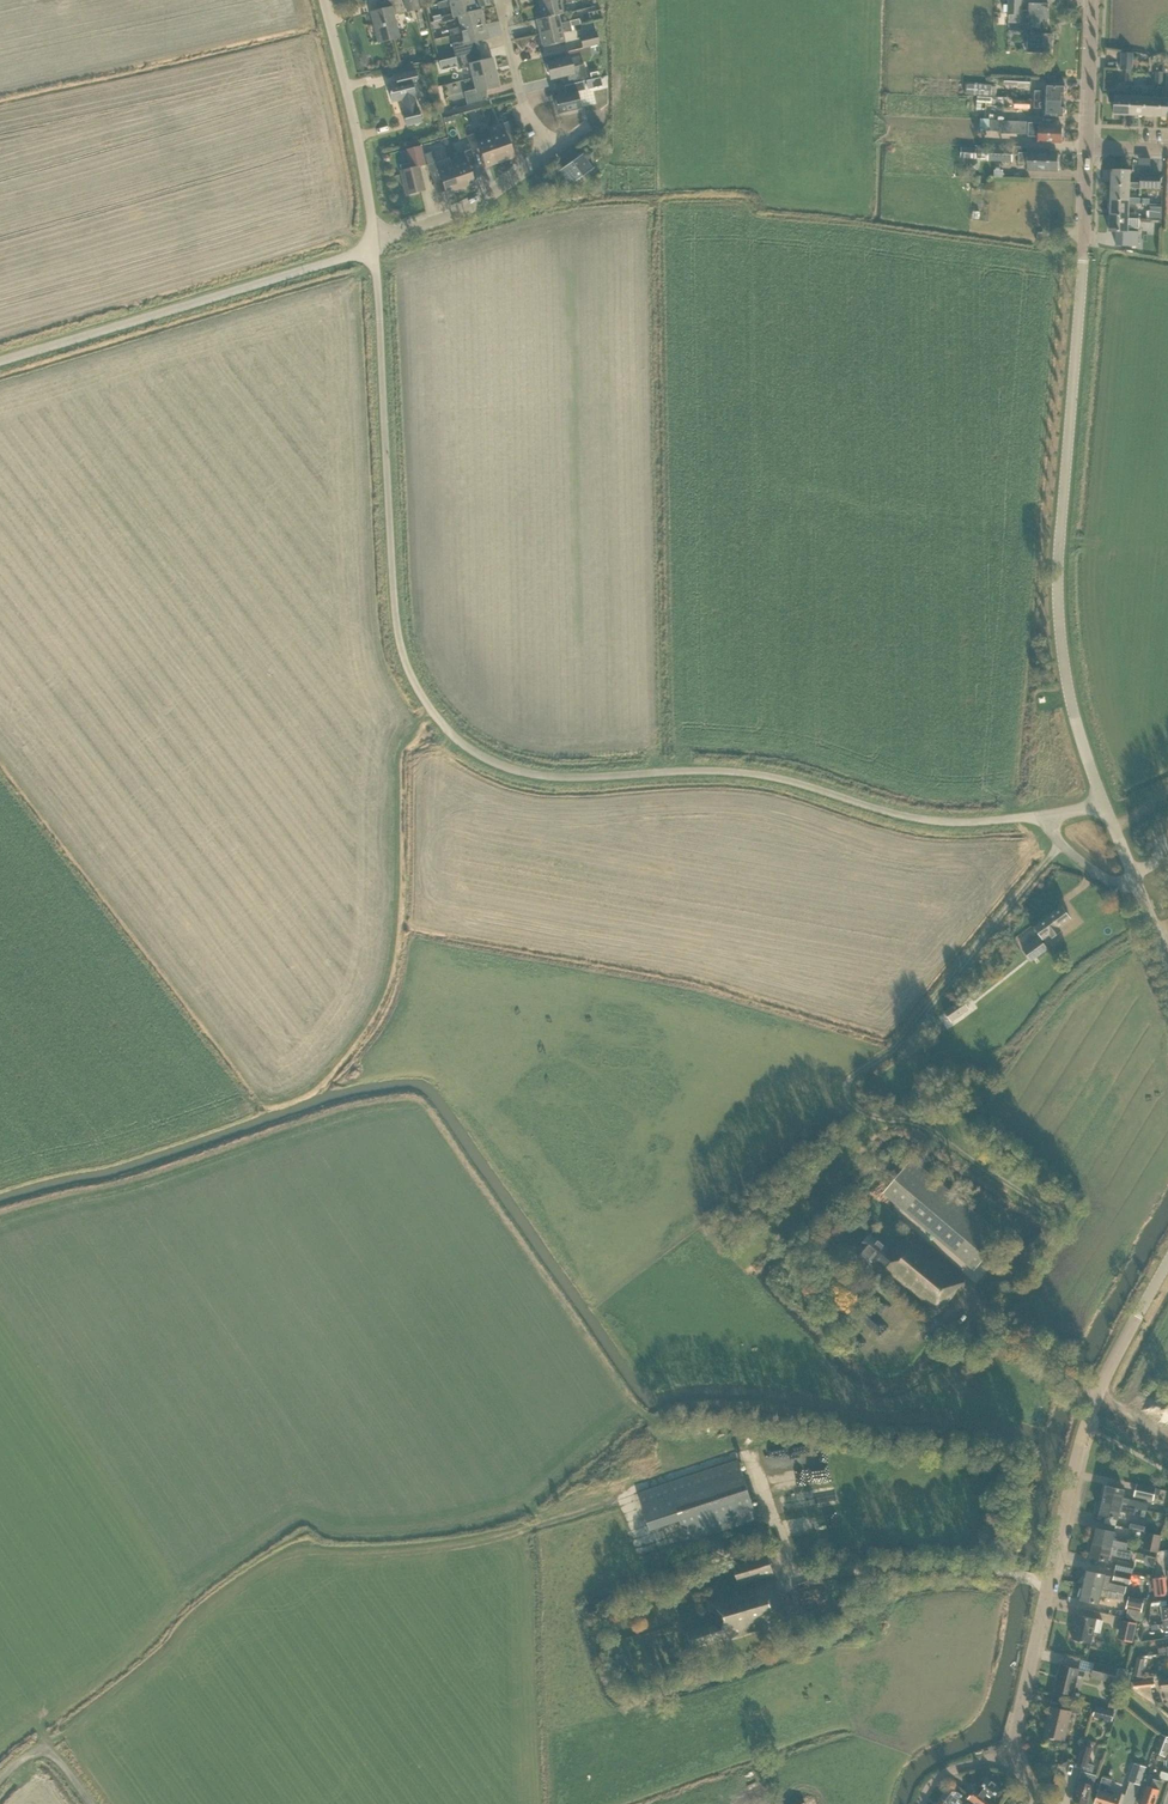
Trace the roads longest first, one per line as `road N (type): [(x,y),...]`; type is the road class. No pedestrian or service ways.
road 1 (unclassified): [(1048,816),(971,827),(903,819),(761,778),(530,779),(475,759),(432,720),(406,673),(394,616),(375,243)]
road 2 (track): [(993,1313),(1051,1242),(1054,1215),(923,1125),(870,1117),(846,1095),(863,1071),(909,1035),(1061,843)]
road 3 (tertiary): [(1103,799),(1080,738),(1057,609),(1088,146)]
road 4 (tertiary): [(1017,1755),(1044,1596),(1087,1426),(1167,1263)]
road 5 (unclassified): [(0,364),(375,243)]
road 6 (unclassified): [(375,243),(324,0)]
road 7 (residential): [(375,243),(454,214),(556,146)]
road 8 (residential): [(556,146),(517,86),(500,0)]
road 9 (tertiary): [(1088,146),(1094,0)]
road 10 (track): [(0,1782),(20,1760),(48,1754),(91,1803)]
road 11 (unclassified): [(1139,889),(1109,881),(1061,843),(1048,816)]

